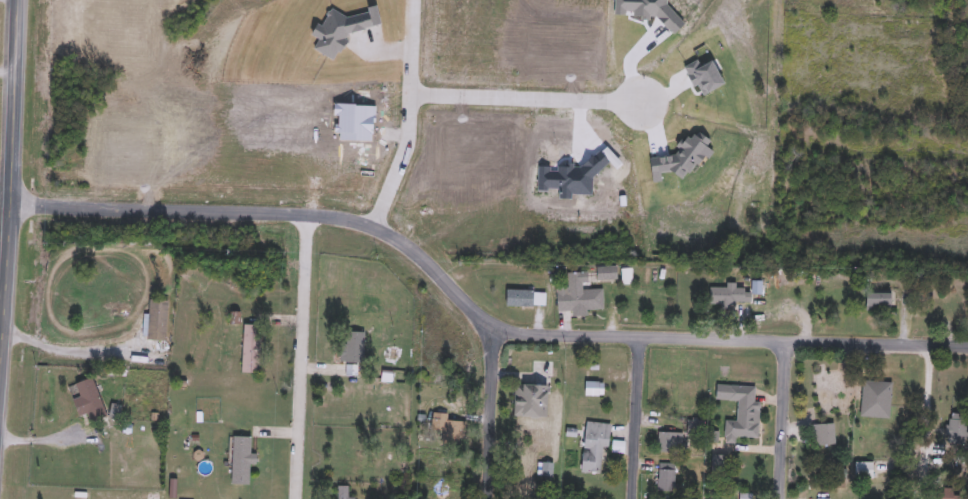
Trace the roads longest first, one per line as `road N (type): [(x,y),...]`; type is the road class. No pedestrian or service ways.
road 1 (residential): [(10,202),(361,219),(424,258),(499,339),(967,348)]
road 2 (tertiary): [(0,351),(18,0)]
road 3 (residential): [(306,212),(295,498)]
road 4 (residential): [(499,339),(488,498)]
road 5 (residential): [(633,498),(642,342)]
road 6 (residential): [(787,347),(781,498)]
road 7 (residential): [(930,348),(926,498)]

